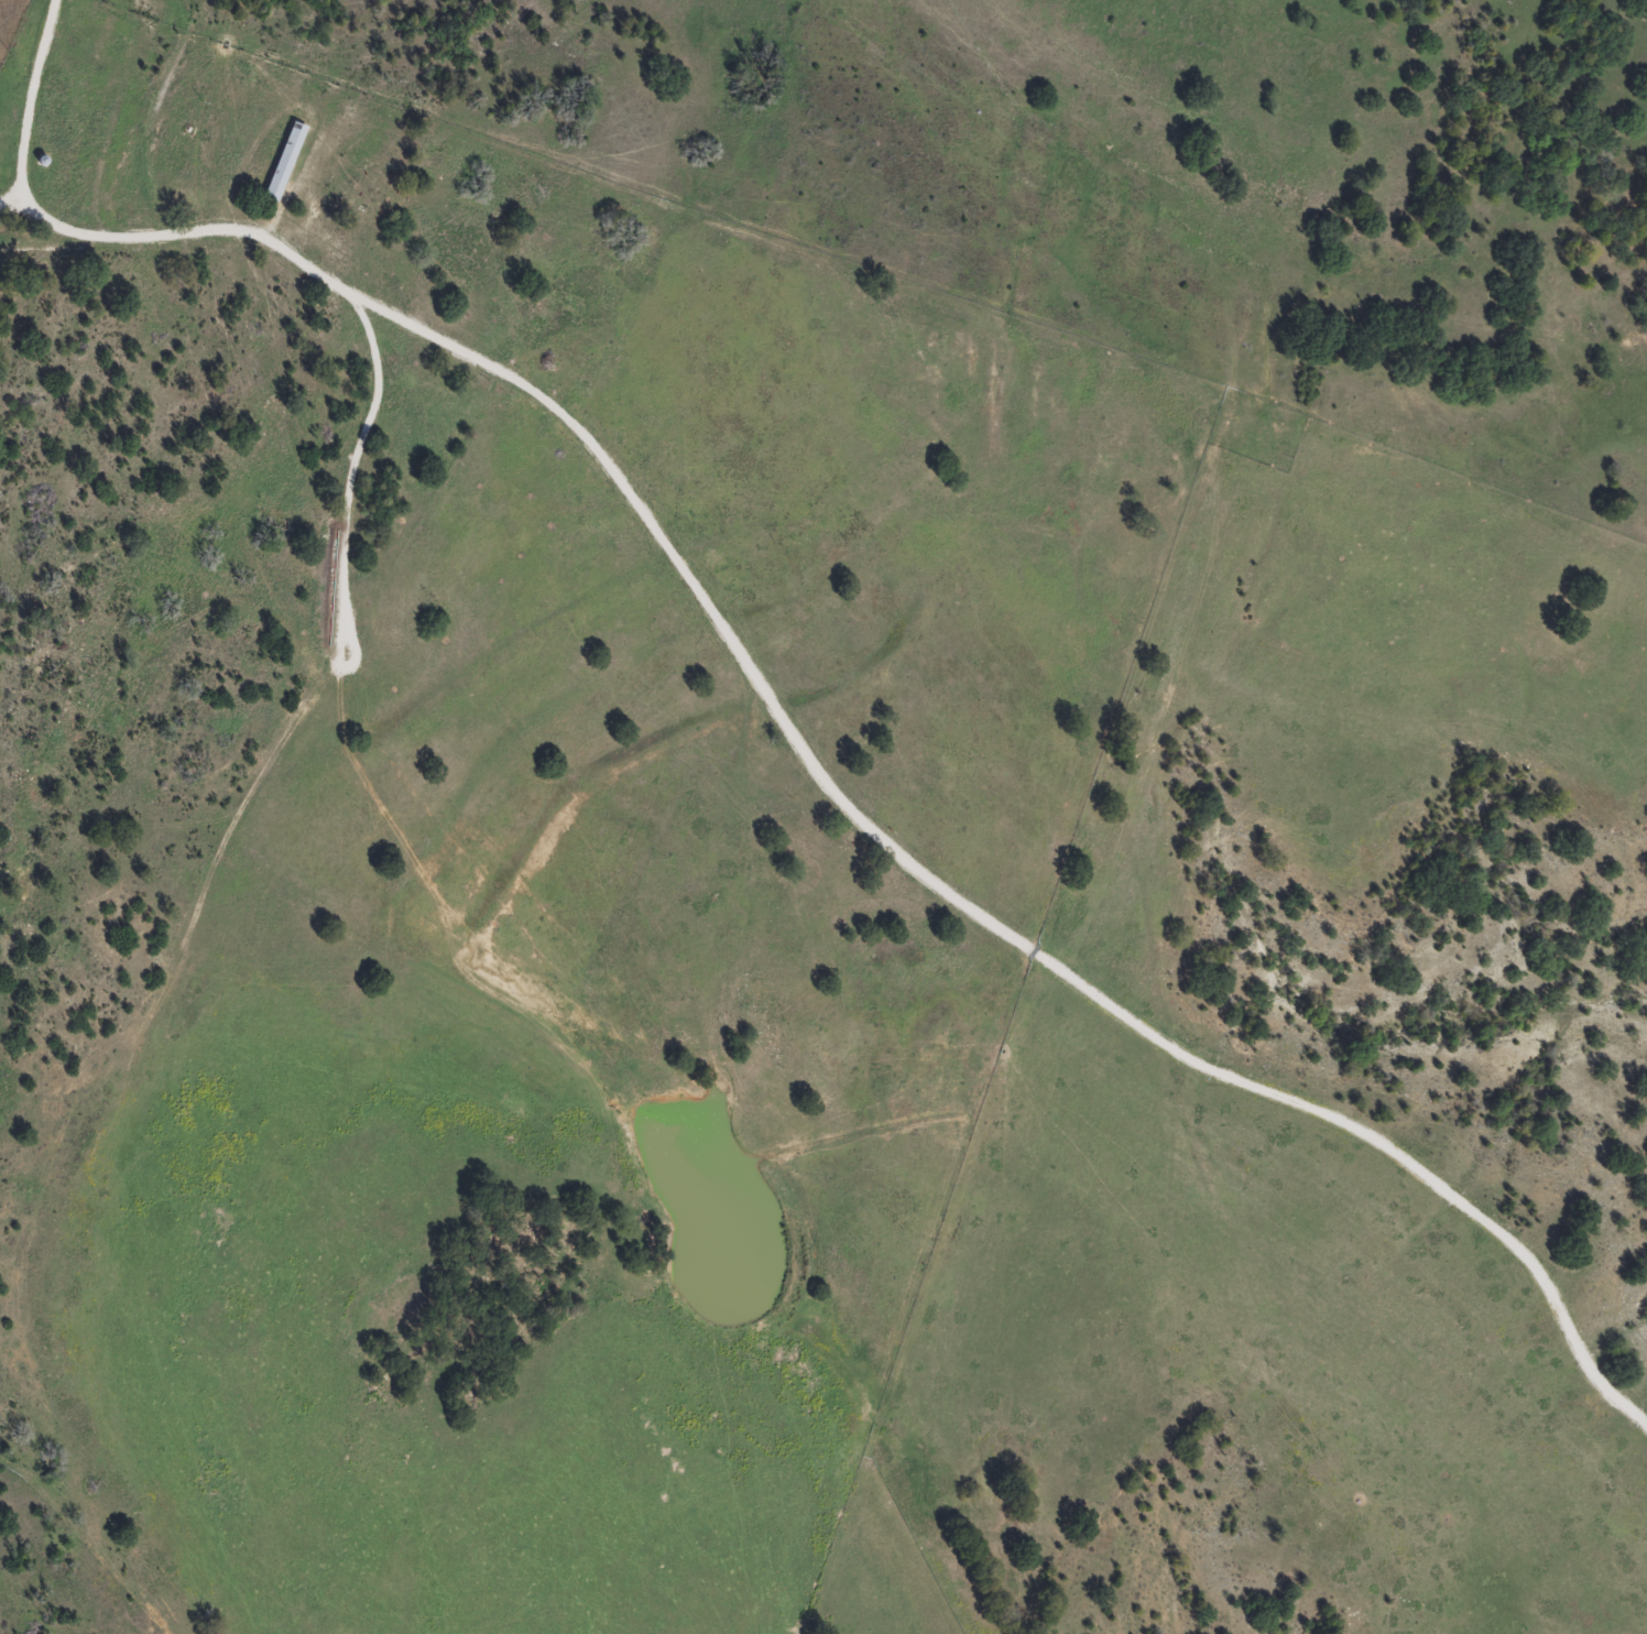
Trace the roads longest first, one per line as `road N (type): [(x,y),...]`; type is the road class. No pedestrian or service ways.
road 1 (residential): [(0,200),(66,0)]

